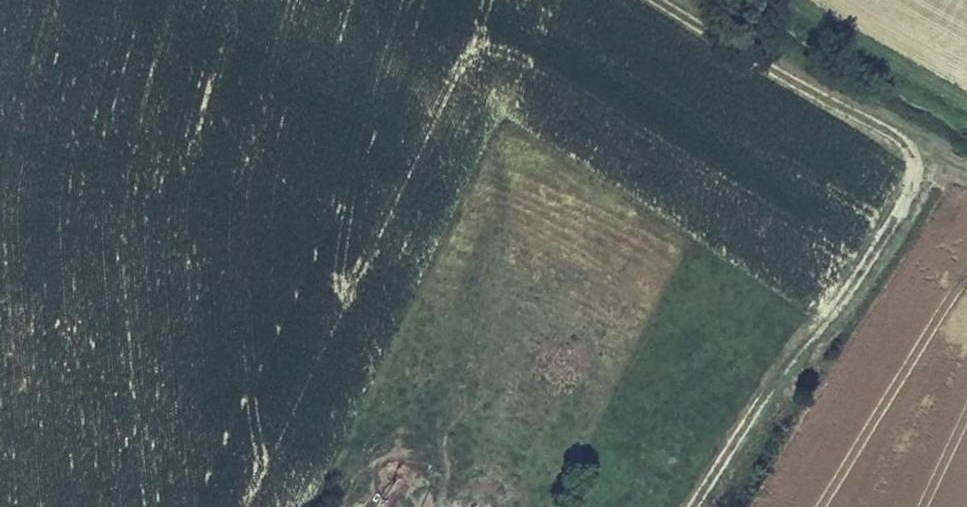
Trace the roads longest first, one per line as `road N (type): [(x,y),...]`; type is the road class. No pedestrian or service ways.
road 1 (track): [(790,0),(966,104)]

